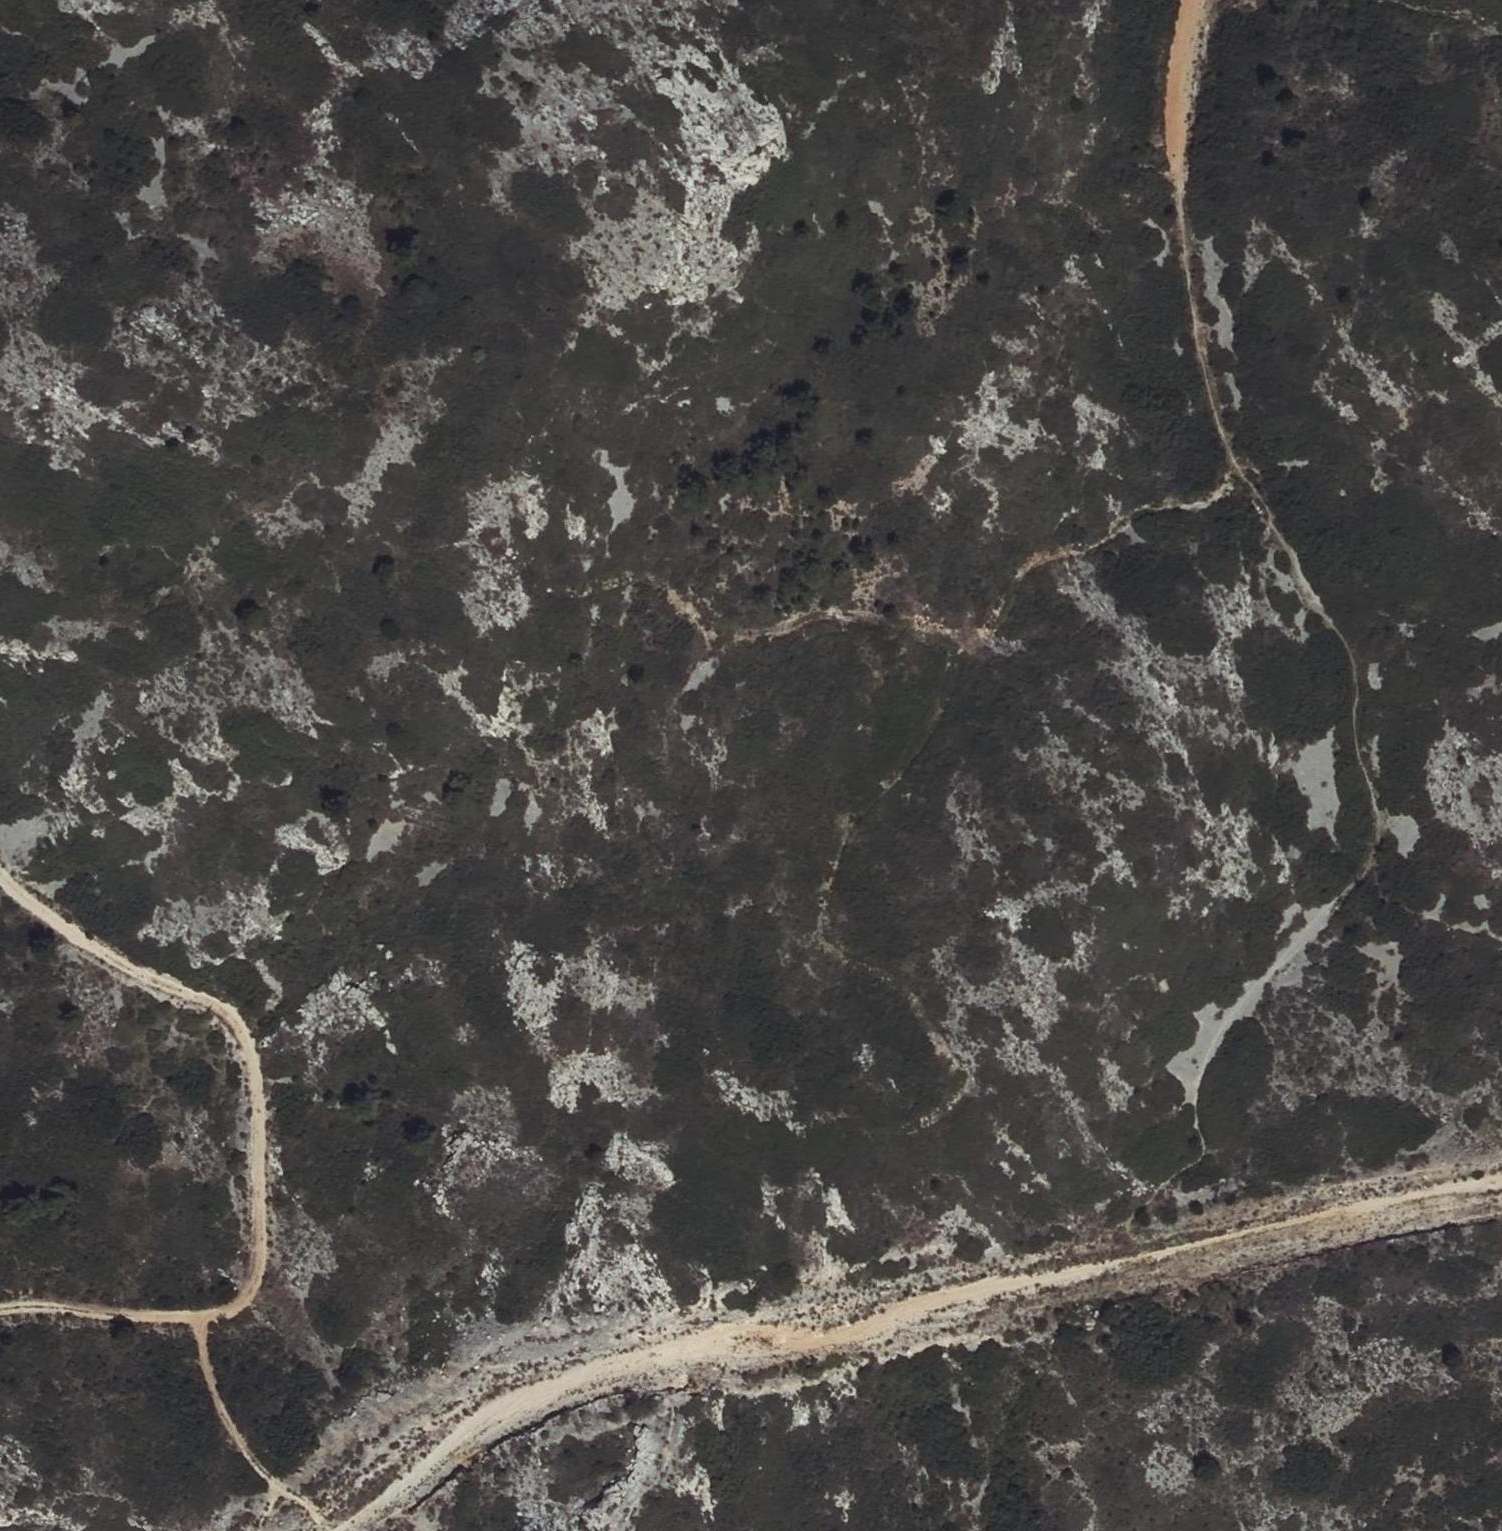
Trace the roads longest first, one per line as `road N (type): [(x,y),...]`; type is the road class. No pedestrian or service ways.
road 1 (track): [(327,1530),(506,1402),(788,1317),(1501,1174)]
road 2 (track): [(0,870),(26,905),(247,1031),(261,1116),(249,1290),(227,1317),(0,1312)]

